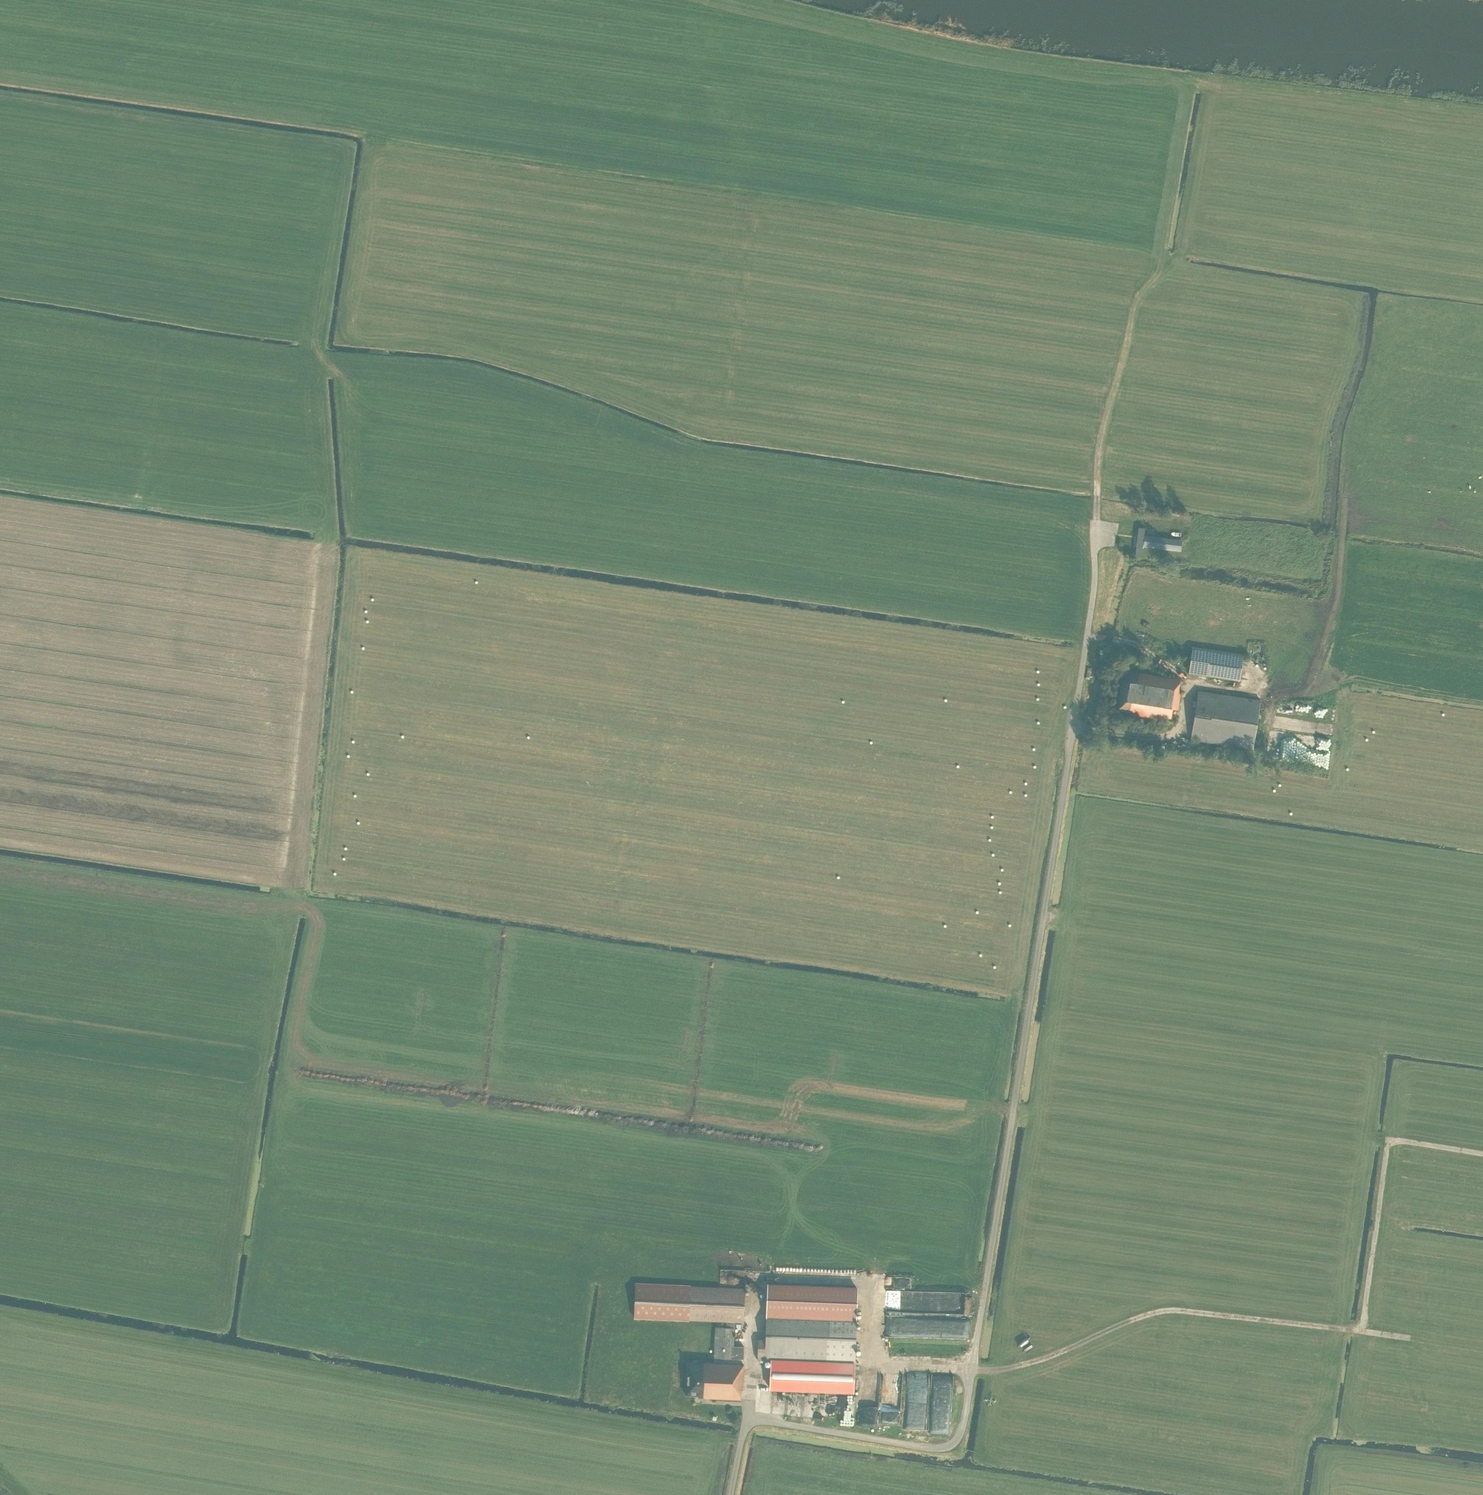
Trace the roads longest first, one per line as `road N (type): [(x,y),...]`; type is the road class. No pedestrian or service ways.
road 1 (residential): [(731,1494),(750,1423),(936,1449),(962,1433),(1088,636),(1096,525)]
road 2 (track): [(973,1371),(1049,1356),(1174,1310),(1410,1338)]
road 3 (track): [(1363,1331),(1388,1139),(1482,1153)]

